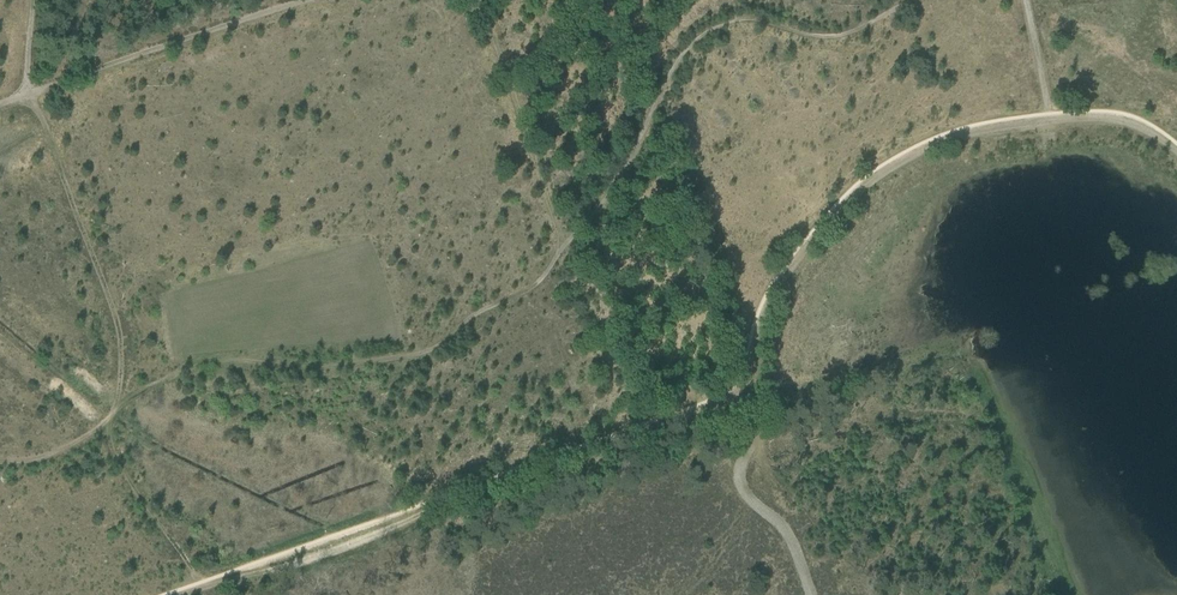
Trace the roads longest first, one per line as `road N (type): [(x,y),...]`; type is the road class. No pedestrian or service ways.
road 1 (track): [(1047,120),(957,135),(881,173),(772,277),(748,367),(737,388),(716,401),(202,587)]
road 2 (track): [(202,587),(112,448),(117,330),(51,142),(26,94)]
road 3 (track): [(26,94),(308,0)]
road 4 (track): [(562,248),(477,0)]
road 5 (track): [(737,388),(761,412),(739,467),(741,492),(779,515),(815,594)]
road 6 (track): [(622,437),(562,248)]
road 7 (track): [(1176,151),(1136,125),(1105,117),(1047,120)]
road 8 (track): [(1047,120),(1025,0)]

